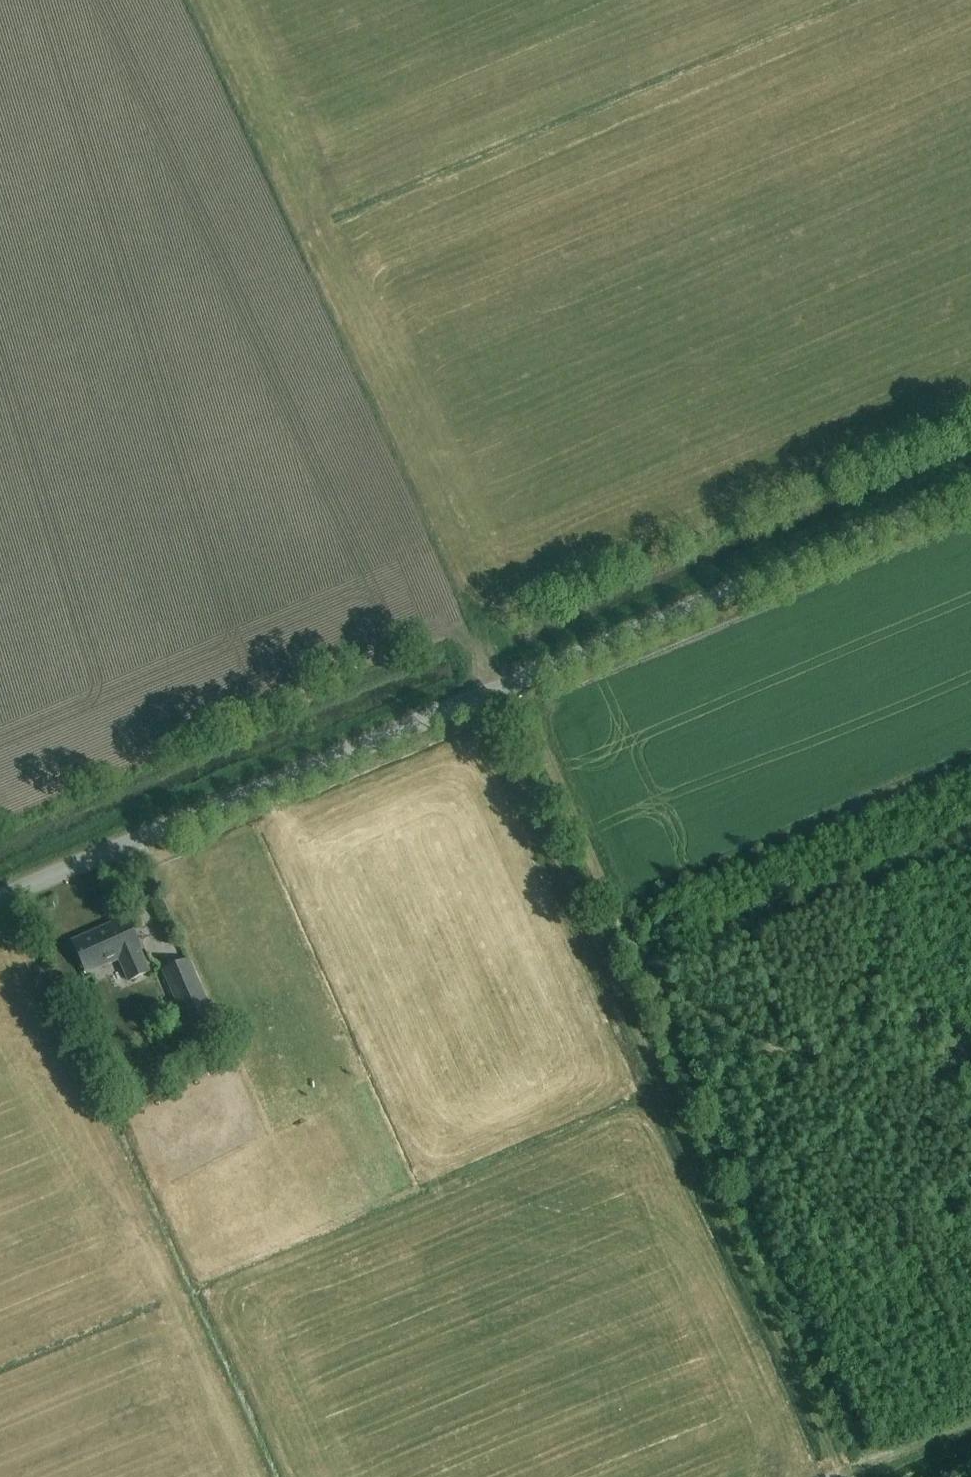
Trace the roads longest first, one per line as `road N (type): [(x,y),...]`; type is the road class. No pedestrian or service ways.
road 1 (unclassified): [(970,491),(0,899)]
road 2 (track): [(838,1476),(482,697)]

